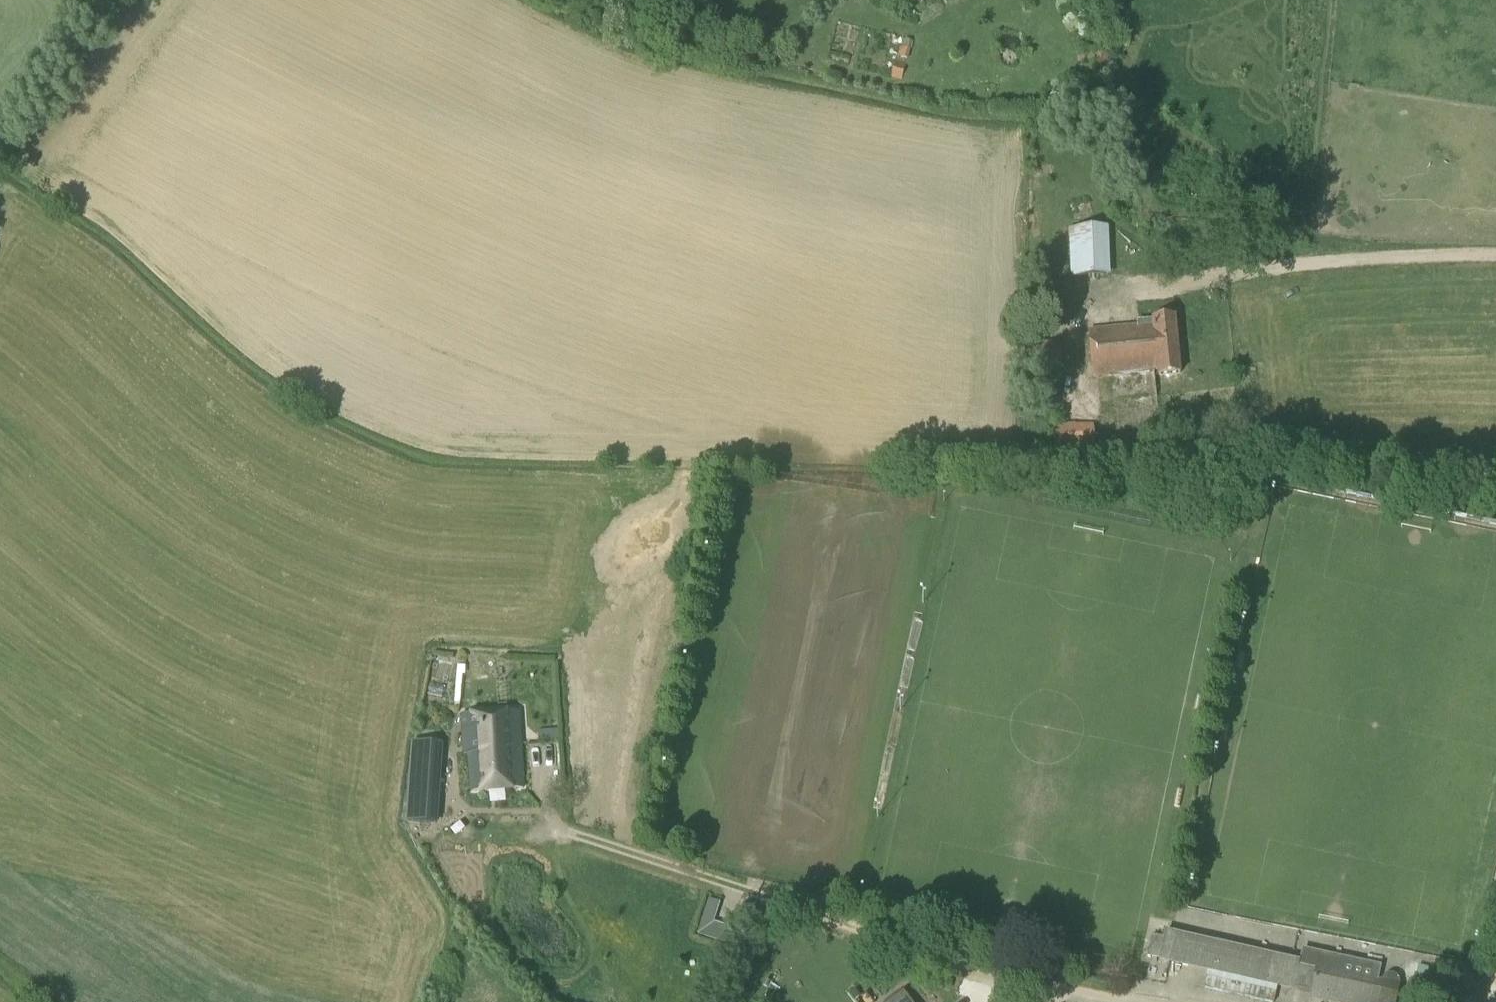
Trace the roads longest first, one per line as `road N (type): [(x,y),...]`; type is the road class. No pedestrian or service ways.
road 1 (unclassified): [(0,156),(108,0)]

